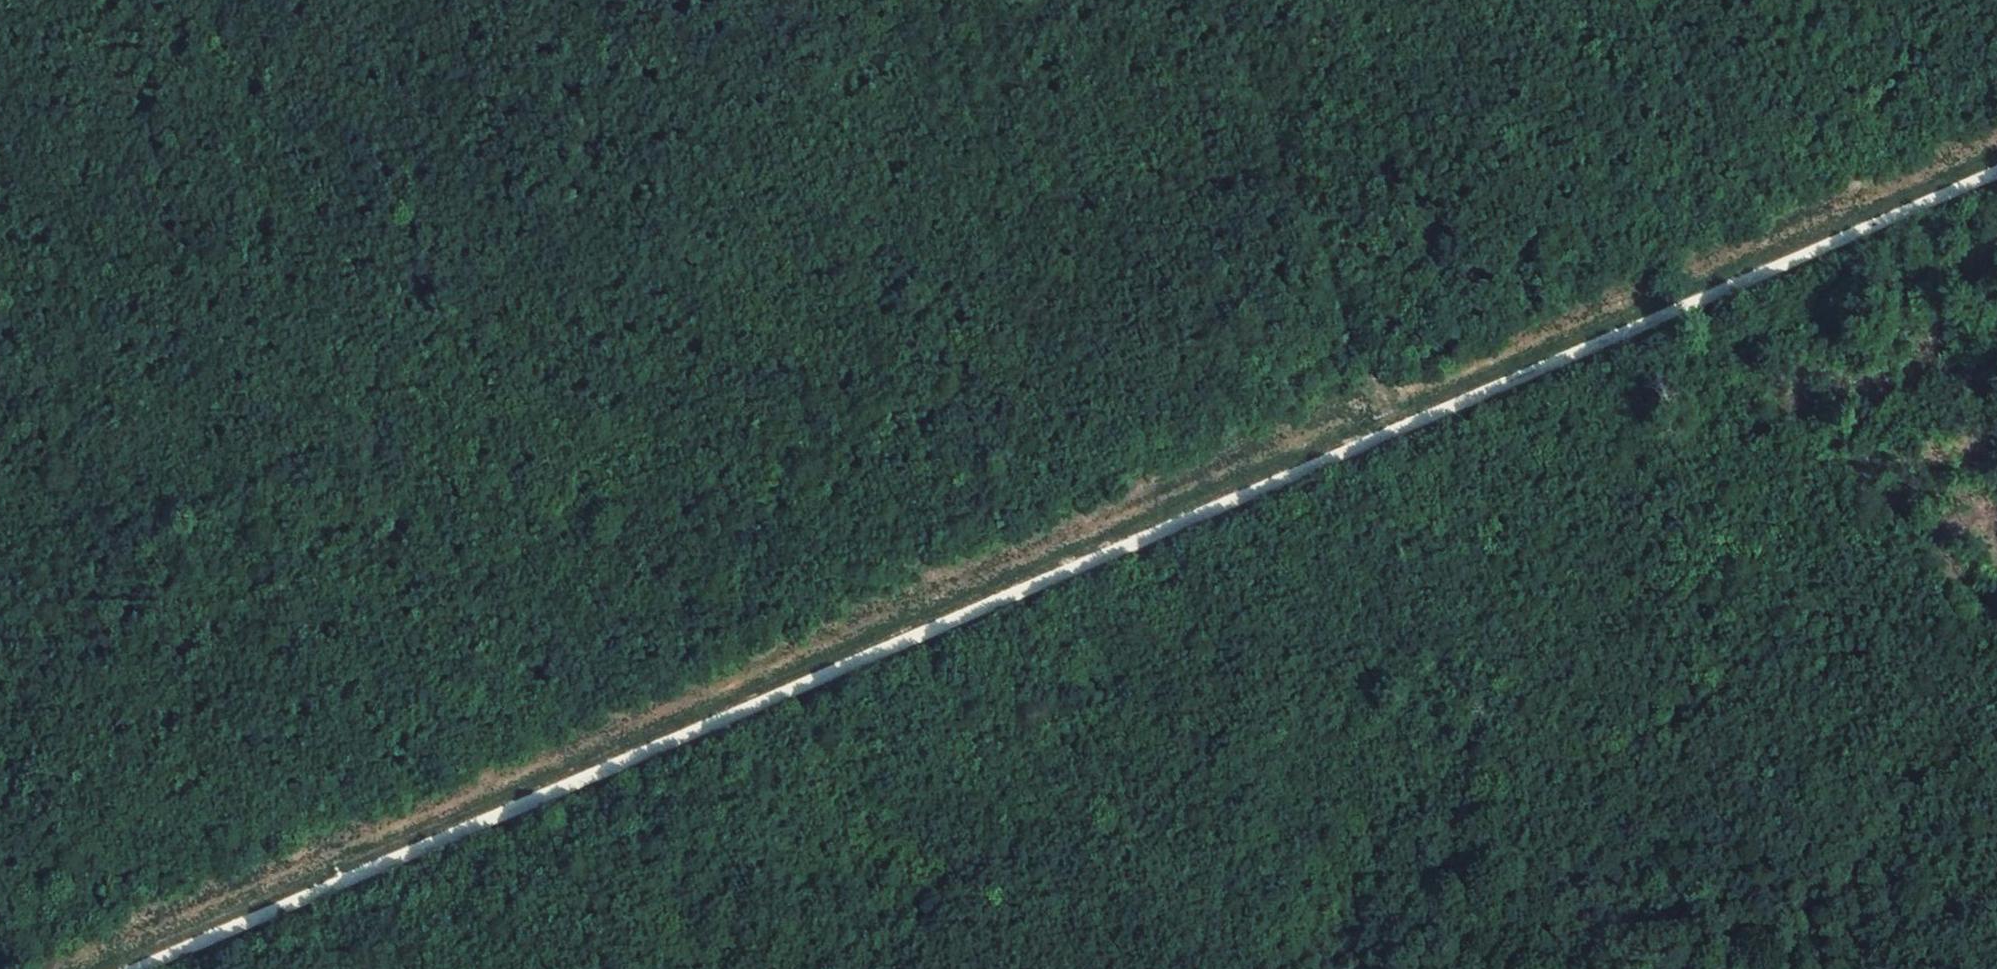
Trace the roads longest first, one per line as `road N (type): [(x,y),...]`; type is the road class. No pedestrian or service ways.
road 1 (track): [(1409,430),(157,968)]
road 2 (track): [(1996,178),(1691,308)]
road 3 (track): [(1691,308),(1409,430)]

